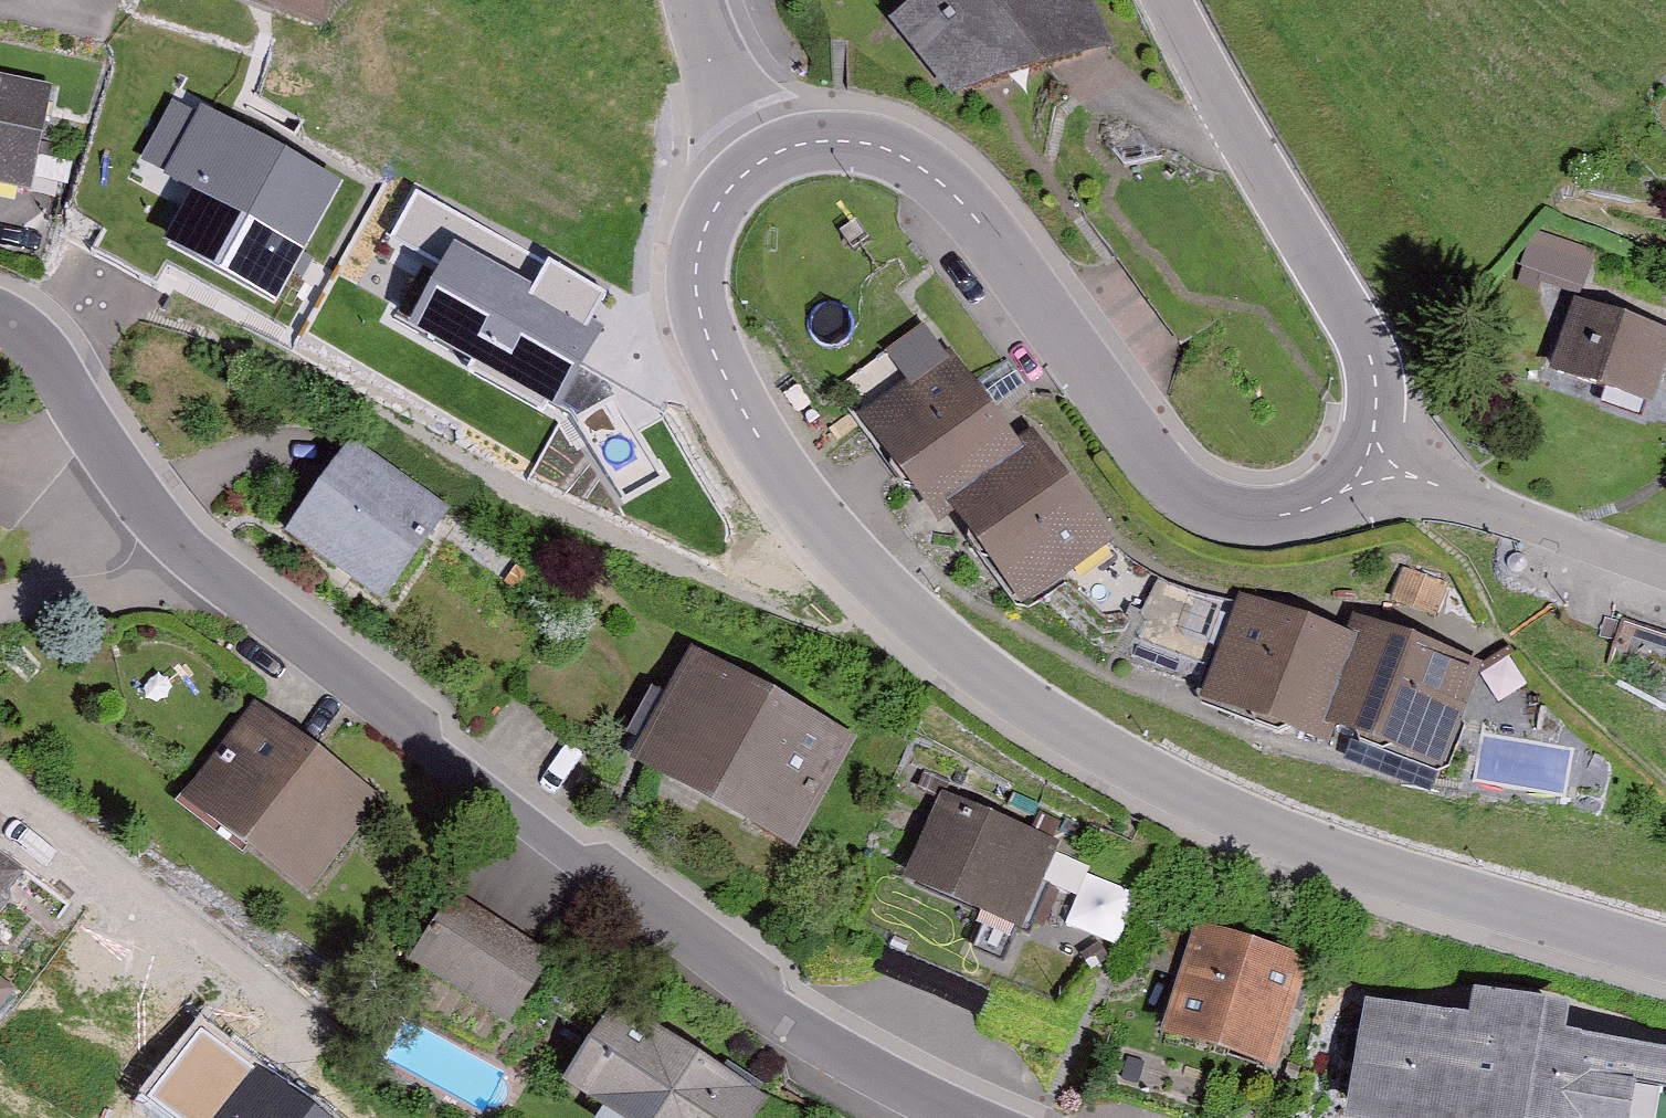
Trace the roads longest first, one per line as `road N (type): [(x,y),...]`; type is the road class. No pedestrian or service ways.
road 1 (tertiary): [(760,163),(723,193),(701,237),(695,288),(709,348),(758,438),(820,524),(901,606),(1018,700),(1153,784),(1297,844),(1665,954)]
road 2 (residential): [(975,1117),(796,1023),(189,555)]
road 3 (tertiary): [(1366,461),(1338,493),(1298,513),(1243,517),(1189,494),(1147,462),(1001,246),(936,177),(892,152),(839,142),(800,143),(760,163)]
road 4 (tertiary): [(1171,0),(1273,194),(1353,319),(1371,364),(1378,418),(1366,461)]
road 5 (residential): [(342,1054),(0,772)]
road 6 (residential): [(1665,570),(1366,461)]
road 7 (residential): [(189,555),(134,488),(52,356),(14,315),(0,311)]
road 8 (residential): [(0,608),(134,584),(189,555)]
road 9 (residential): [(697,0),(711,59),(760,163)]

